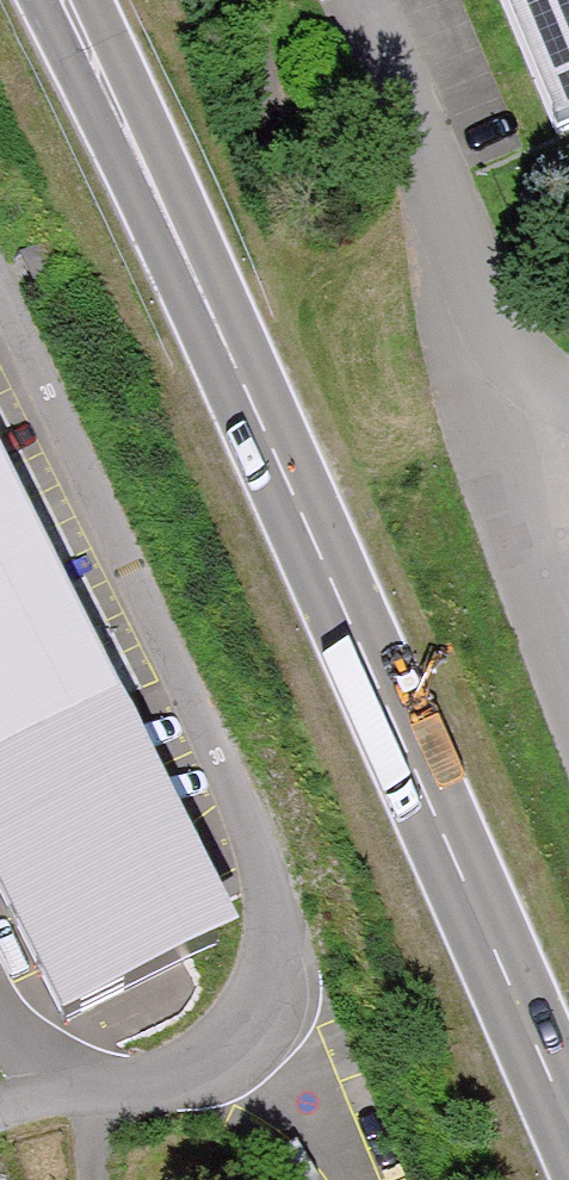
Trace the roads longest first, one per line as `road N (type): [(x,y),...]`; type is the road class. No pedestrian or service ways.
road 1 (primary): [(65,0),(568,1123)]
road 2 (unclassified): [(0,292),(244,825),(265,896),(257,985),(235,1038)]
road 3 (residential): [(361,0),(412,115),(499,474),(568,665)]
road 4 (unclassified): [(0,1111),(87,1088),(164,1080),(235,1038)]
road 5 (track): [(354,1179),(320,1125),(235,1038)]

